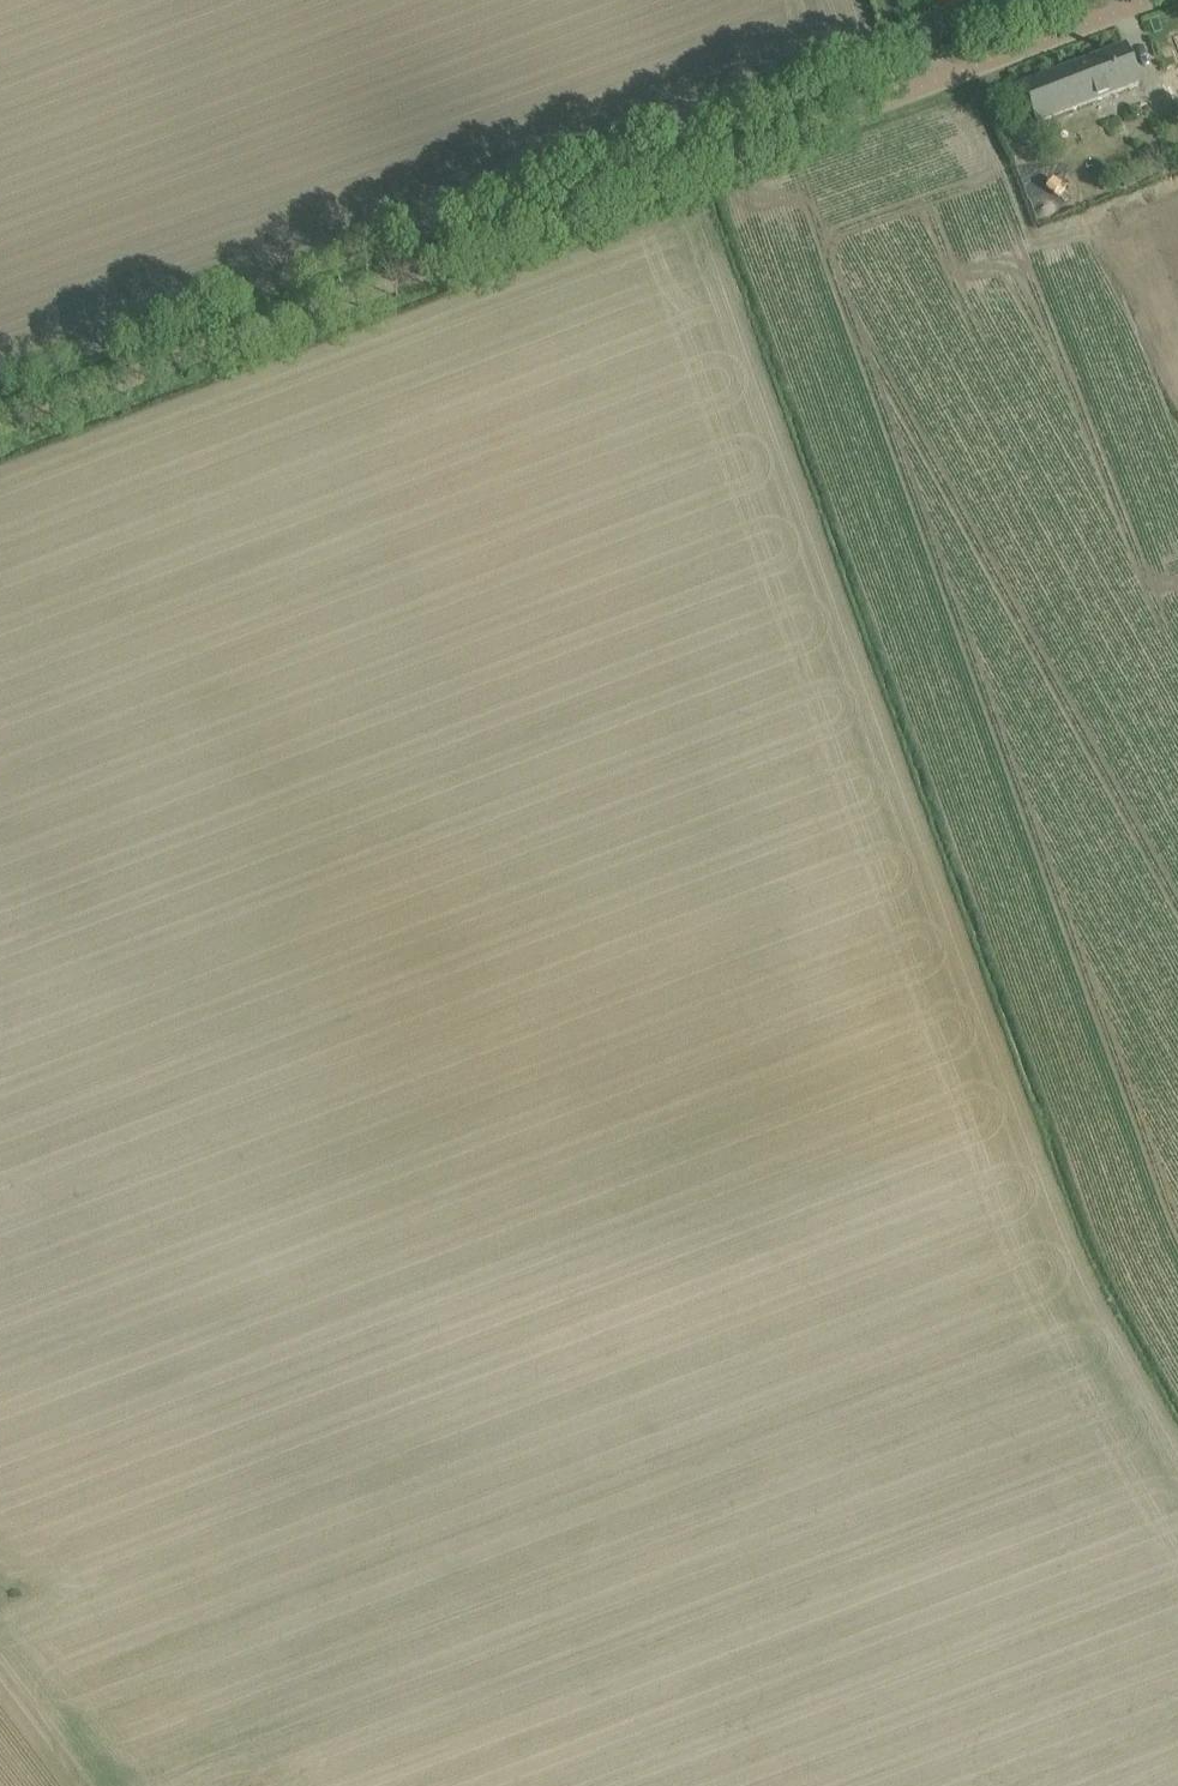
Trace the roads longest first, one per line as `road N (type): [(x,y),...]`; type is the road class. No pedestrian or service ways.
road 1 (residential): [(0,425),(1155,0)]

